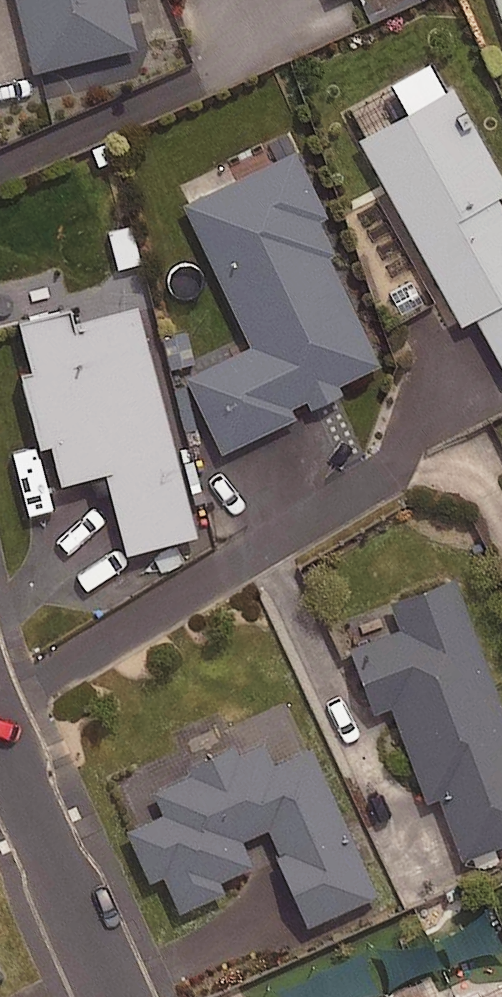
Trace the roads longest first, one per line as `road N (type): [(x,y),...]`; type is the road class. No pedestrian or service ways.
road 1 (residential): [(116,996),(0,735)]

